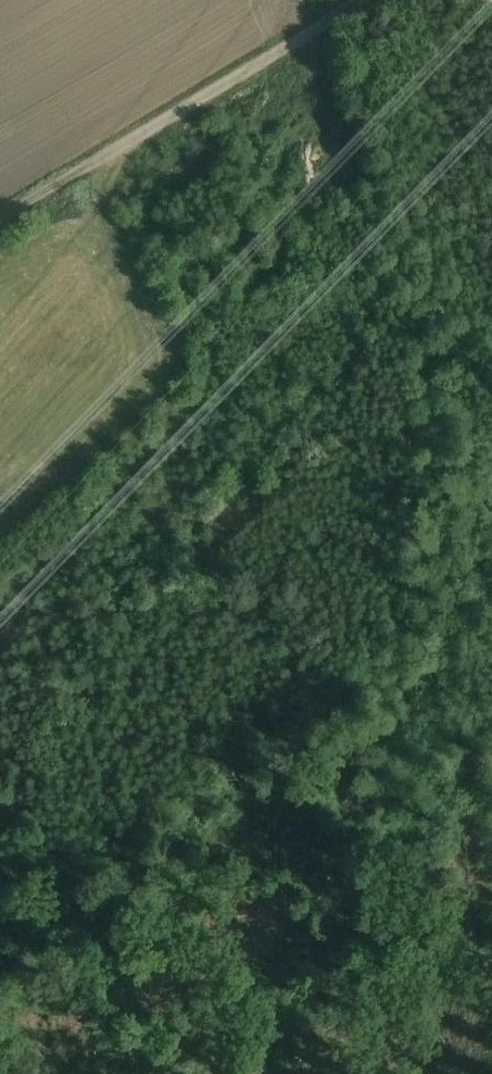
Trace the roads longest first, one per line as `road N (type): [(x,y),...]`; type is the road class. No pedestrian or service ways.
road 1 (track): [(0,195),(340,0)]
road 2 (track): [(491,1042),(418,941)]

